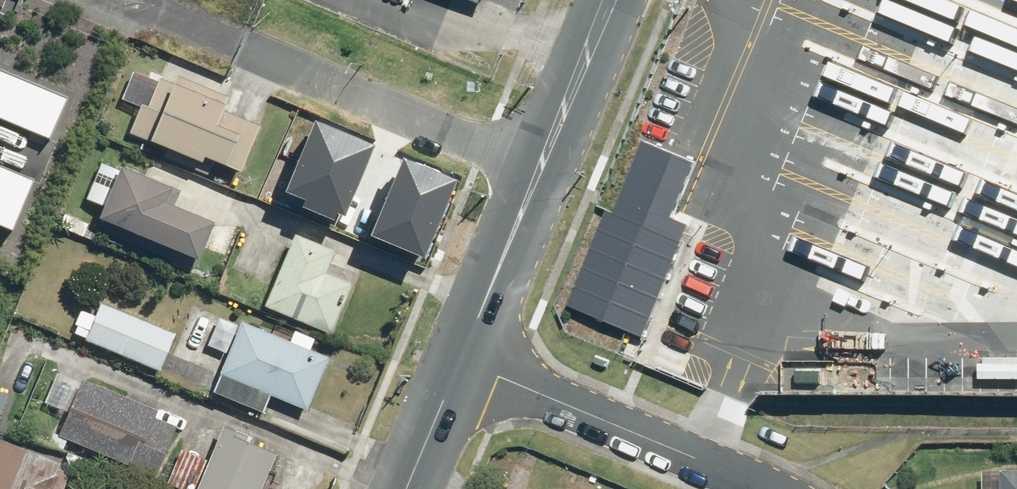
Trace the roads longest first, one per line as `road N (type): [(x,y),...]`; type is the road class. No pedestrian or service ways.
road 1 (residential): [(459,361),(770,488)]
road 2 (residential): [(243,47),(541,171)]
road 3 (secondary): [(459,361),(541,171)]
road 4 (secondary): [(541,171),(612,0)]
road 5 (secondary): [(404,488),(459,361)]

